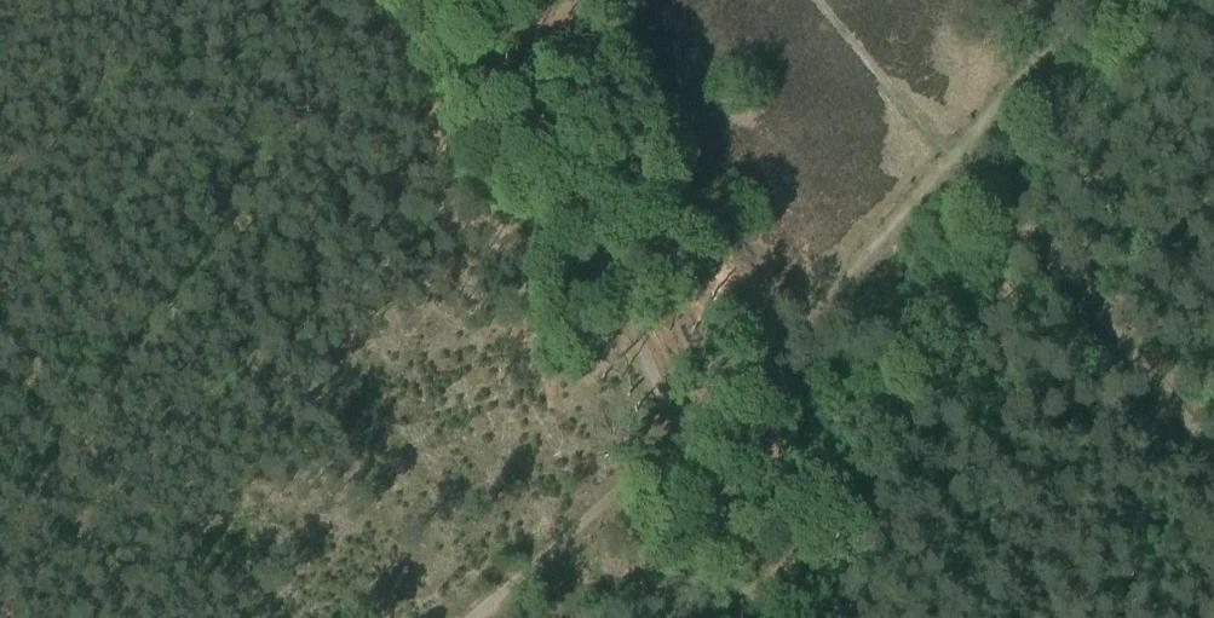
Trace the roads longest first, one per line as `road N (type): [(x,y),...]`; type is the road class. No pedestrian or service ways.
road 1 (track): [(683,440),(499,0)]
road 2 (track): [(472,617),(683,440)]
road 3 (track): [(764,617),(683,440)]

